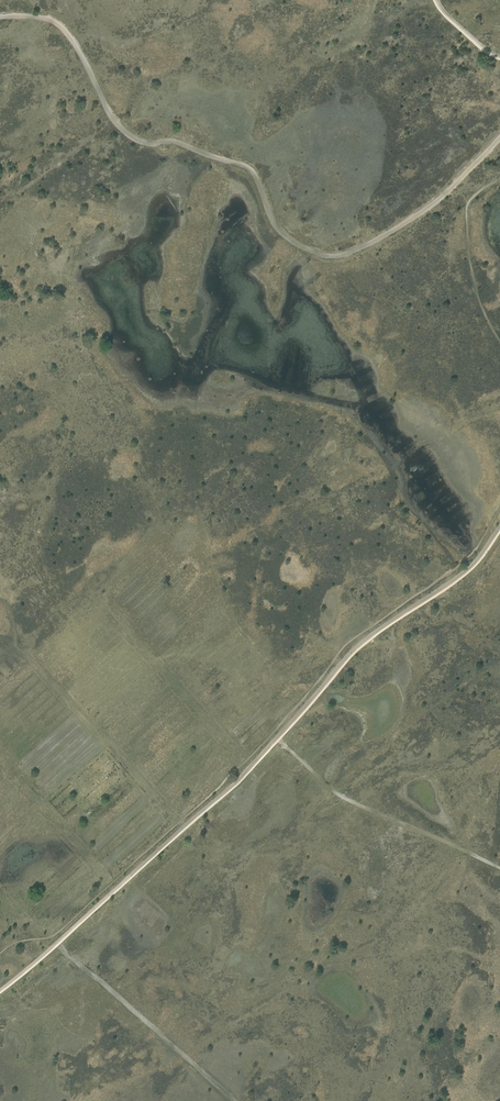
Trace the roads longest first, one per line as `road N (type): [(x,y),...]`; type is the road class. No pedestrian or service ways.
road 1 (track): [(0,990),(236,782),(351,653),(476,562),(499,527)]
road 2 (track): [(499,137),(407,221),(359,249),(327,256),(273,223),(246,166),(120,128),(77,49),(54,23),(0,17)]
road 3 (track): [(275,740),(331,792),(499,873)]

